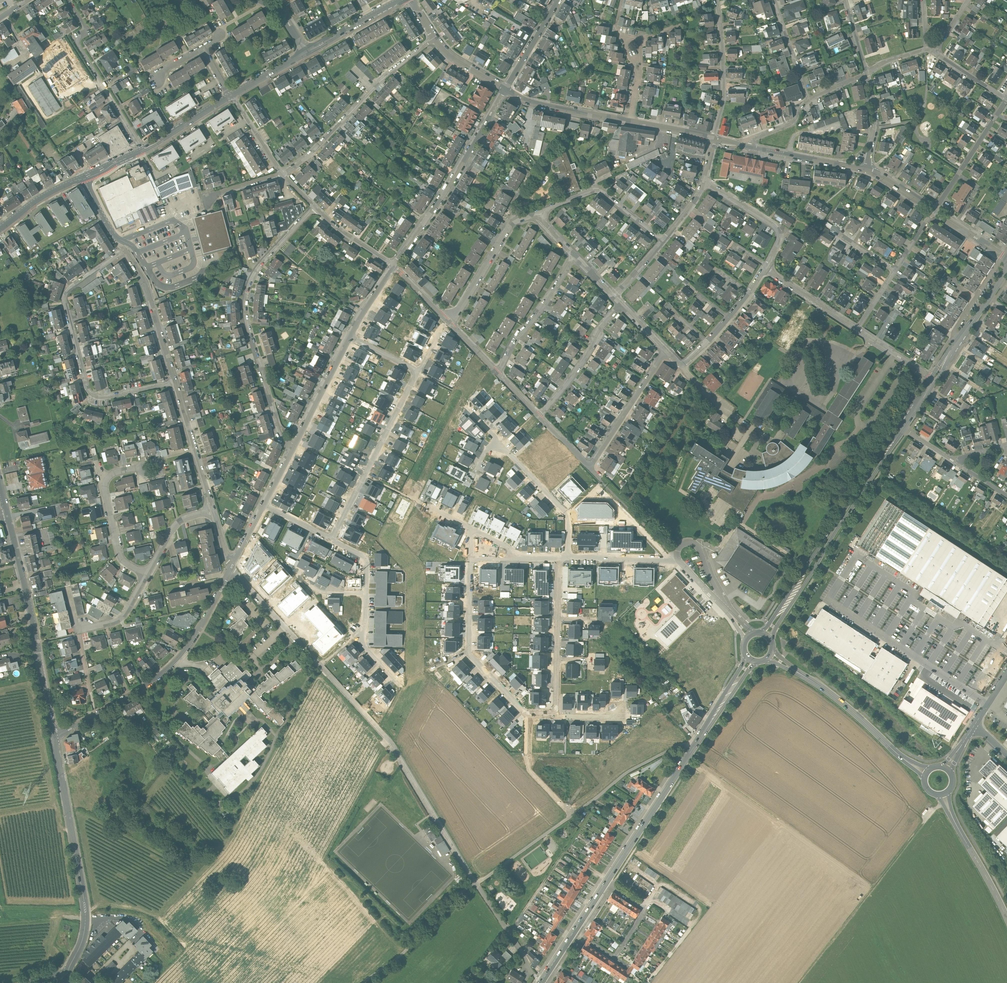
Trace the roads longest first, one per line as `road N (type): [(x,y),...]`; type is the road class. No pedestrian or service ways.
road 1 (track): [(364,982),(412,948),(448,903),(625,774),(675,747),(693,747)]
road 2 (residential): [(315,208),(262,261),(245,304),(275,420),(293,446)]
road 3 (unclassified): [(541,982),(398,752)]
road 4 (primary): [(750,660),(606,884)]
road 5 (residential): [(176,381),(104,397),(89,392),(64,298),(125,251)]
road 6 (residential): [(232,565),(180,656),(142,689),(55,738)]
road 7 (unclassified): [(232,565),(398,752)]
road 8 (primary): [(903,428),(766,635)]
road 9 (secondary): [(68,975),(85,913),(55,738)]
road 10 (track): [(800,982),(936,811),(956,806)]
road 11 (secondary): [(55,738),(8,518)]
road 12 (residential): [(666,351),(590,468),(539,417)]
road 13 (residential): [(504,90),(393,266)]
road 14 (residential): [(433,37),(375,80),(282,173)]
road 15 (tertiary): [(926,773),(770,654)]
road 16 (residential): [(418,371),(331,539)]
road 17 (residential): [(143,150),(83,49),(86,29),(67,0)]
road 18 (residential): [(568,558),(565,510),(497,438)]
road 19 (residential): [(176,381),(146,284),(125,251)]
road 20 (residential): [(574,256),(498,374)]
road 21 (residential): [(712,139),(723,69),(716,0)]
road 22 (residential): [(621,304),(539,417)]
road 23 (residential): [(148,571),(121,551),(107,487),(112,473),(135,465)]
road 24 (residential): [(935,211),(1006,99)]
road 25 (residential): [(213,507),(176,381)]
road 26 (residential): [(630,121),(504,90)]
road 27 (residential): [(767,262),(777,236),(773,224),(702,177)]
road 28 (residential): [(350,337),(293,446)]
road 29 (residential): [(447,321),(516,221)]
road 30 (residential): [(866,170),(748,146)]

